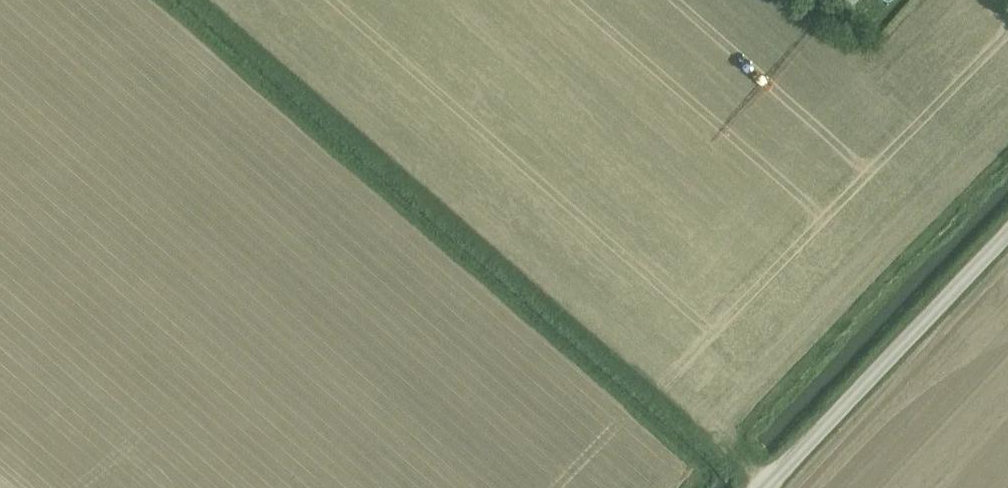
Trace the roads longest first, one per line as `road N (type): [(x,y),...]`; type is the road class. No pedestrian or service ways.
road 1 (unclassified): [(770,487),(1007,240)]

